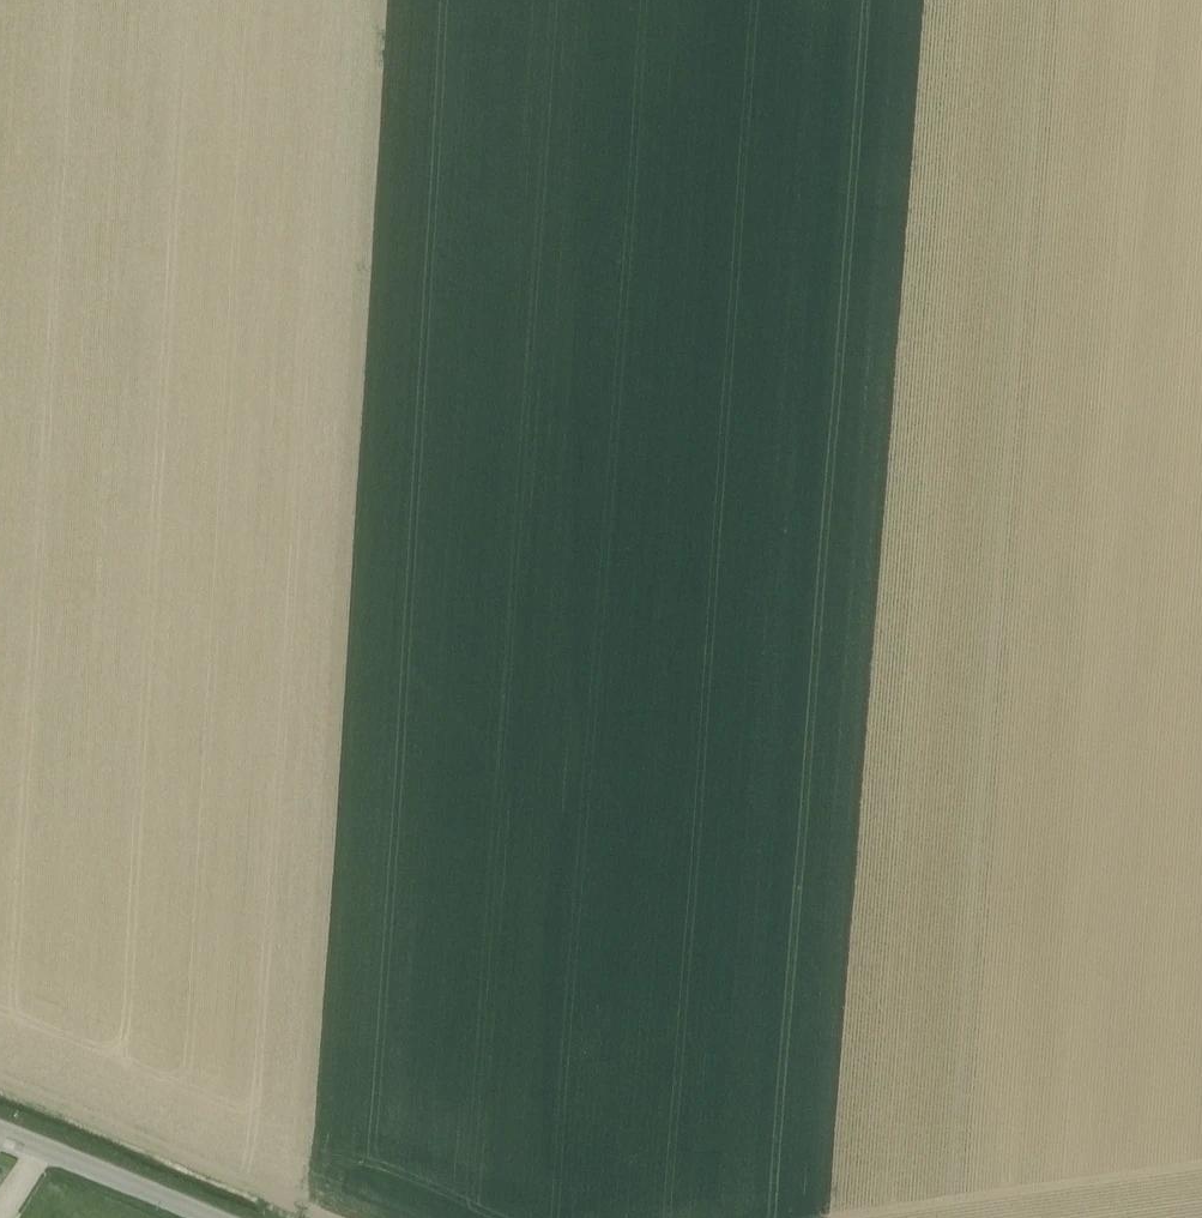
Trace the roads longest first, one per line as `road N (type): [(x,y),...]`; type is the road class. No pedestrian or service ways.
road 1 (unclassified): [(197,1217),(0,1137)]

